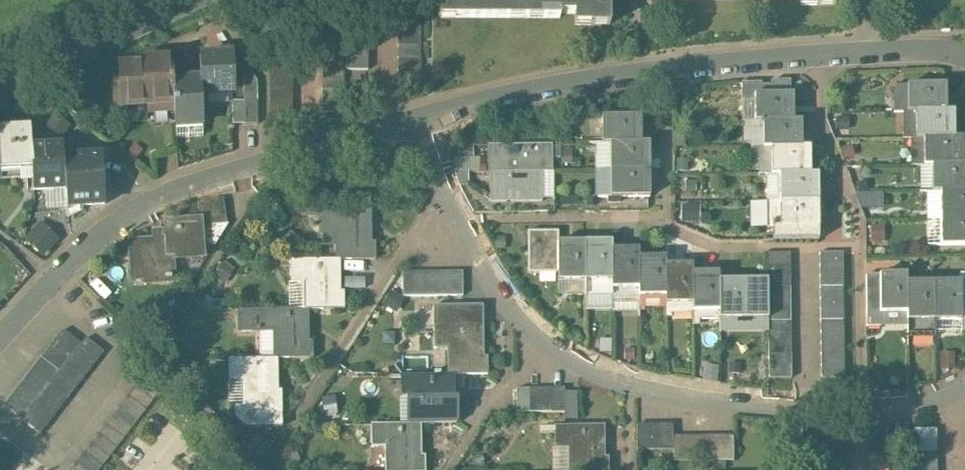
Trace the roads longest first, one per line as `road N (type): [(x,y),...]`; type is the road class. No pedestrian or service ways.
road 1 (residential): [(415,120),(496,288),(532,333),(579,366),(636,386),(778,410),(902,406),(964,387)]
road 2 (residential): [(415,120),(156,195),(112,225),(0,337)]
road 3 (residential): [(872,51),(589,77),(415,120)]
road 4 (residential): [(0,90),(196,0)]

